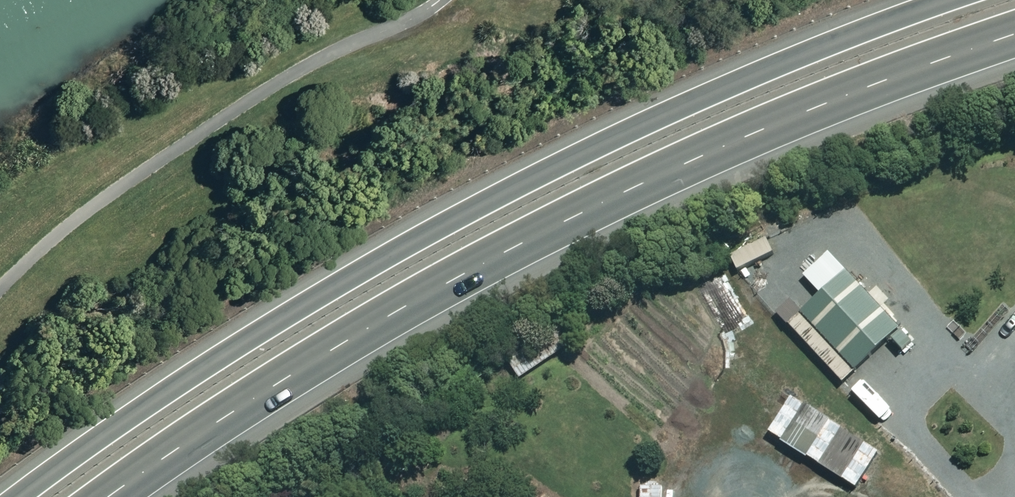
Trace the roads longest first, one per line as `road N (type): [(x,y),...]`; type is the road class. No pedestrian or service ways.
road 1 (trunk): [(17,496),(277,317),(457,215),(640,120),(939,0)]
road 2 (trunk): [(1014,31),(707,150),(483,260),(287,373),(110,496)]

